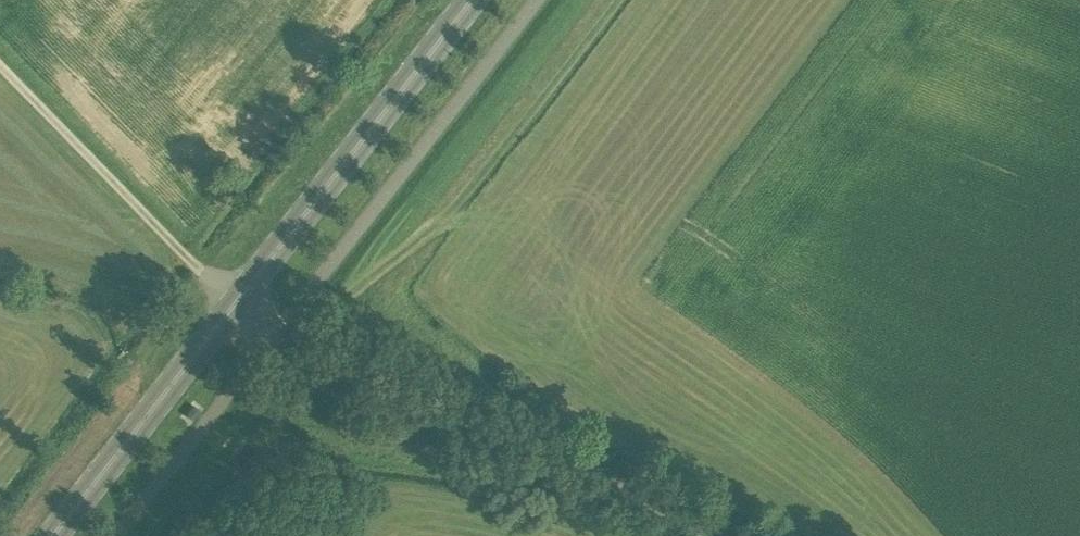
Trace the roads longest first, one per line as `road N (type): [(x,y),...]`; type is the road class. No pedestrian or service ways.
road 1 (unclassified): [(715,535),(271,337),(232,305)]
road 2 (primary): [(232,305),(471,0)]
road 3 (primary): [(52,535),(232,305)]

